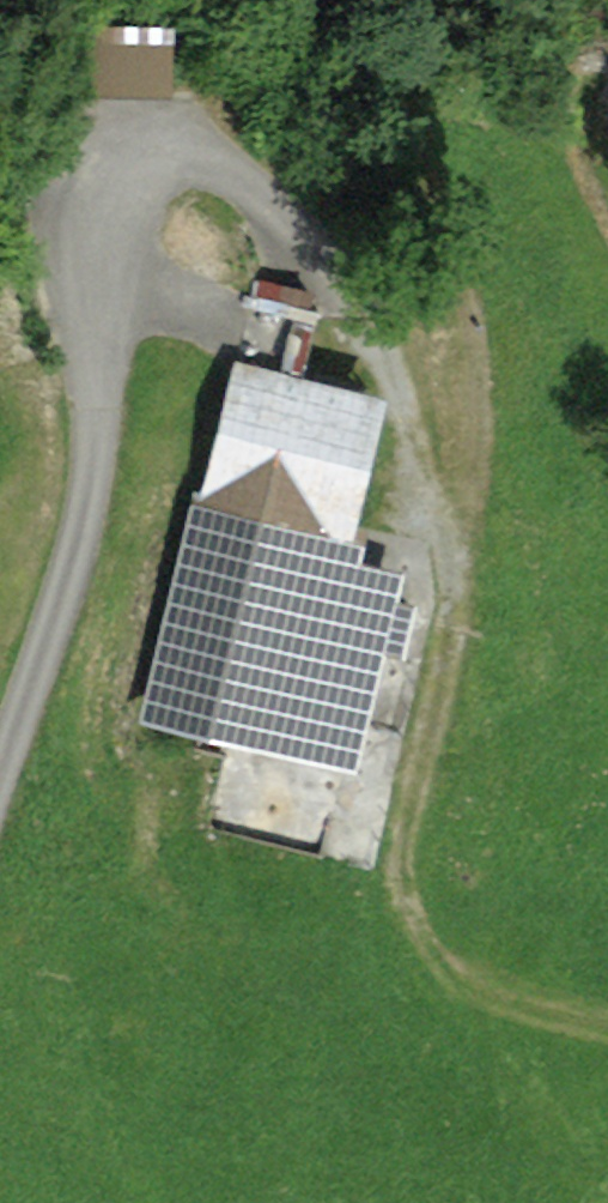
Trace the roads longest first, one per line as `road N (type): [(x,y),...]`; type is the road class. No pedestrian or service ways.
road 1 (track): [(0,775),(82,538),(98,451),(90,295),(66,230),(77,179),(113,137),(165,130),(214,154),(320,240),(406,398),(447,557),(456,627),(398,898),(435,964),(505,1008),(607,1031)]
road 2 (track): [(447,557),(471,477),(477,372),(458,261),(354,64),(297,0)]

